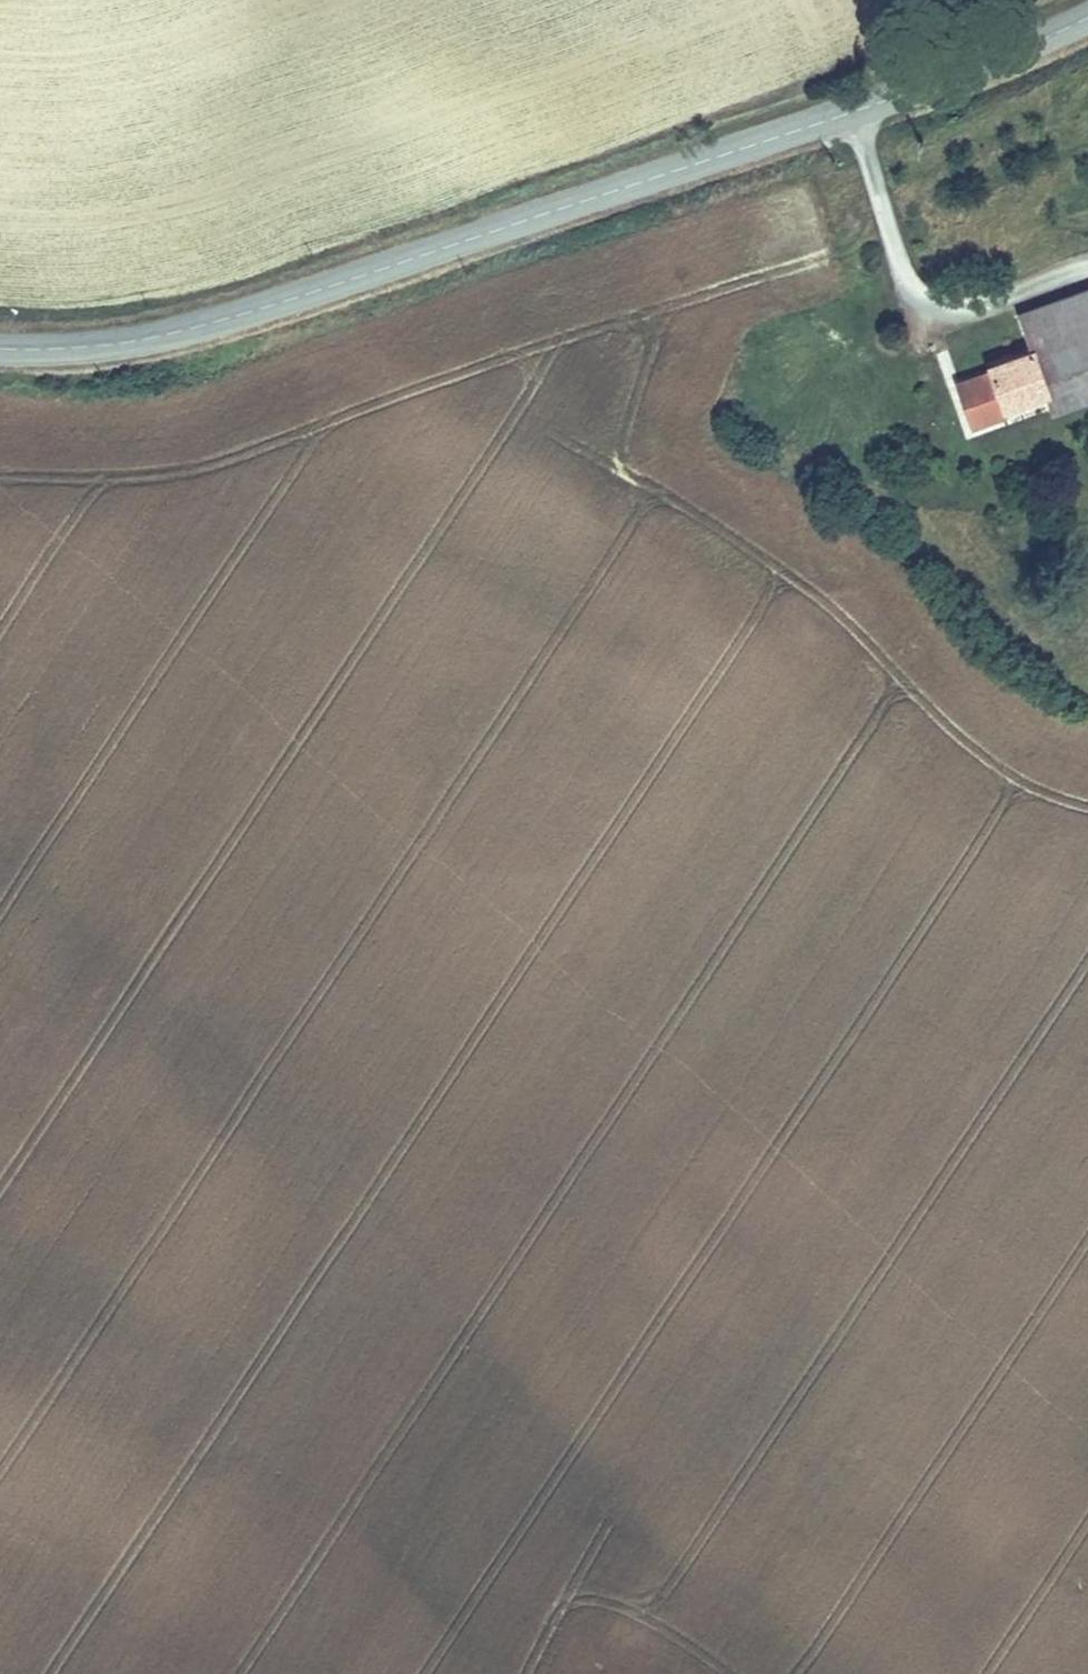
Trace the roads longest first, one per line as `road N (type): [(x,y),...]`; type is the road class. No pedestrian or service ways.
road 1 (secondary): [(0,340),(151,337),(500,232),(983,63)]

